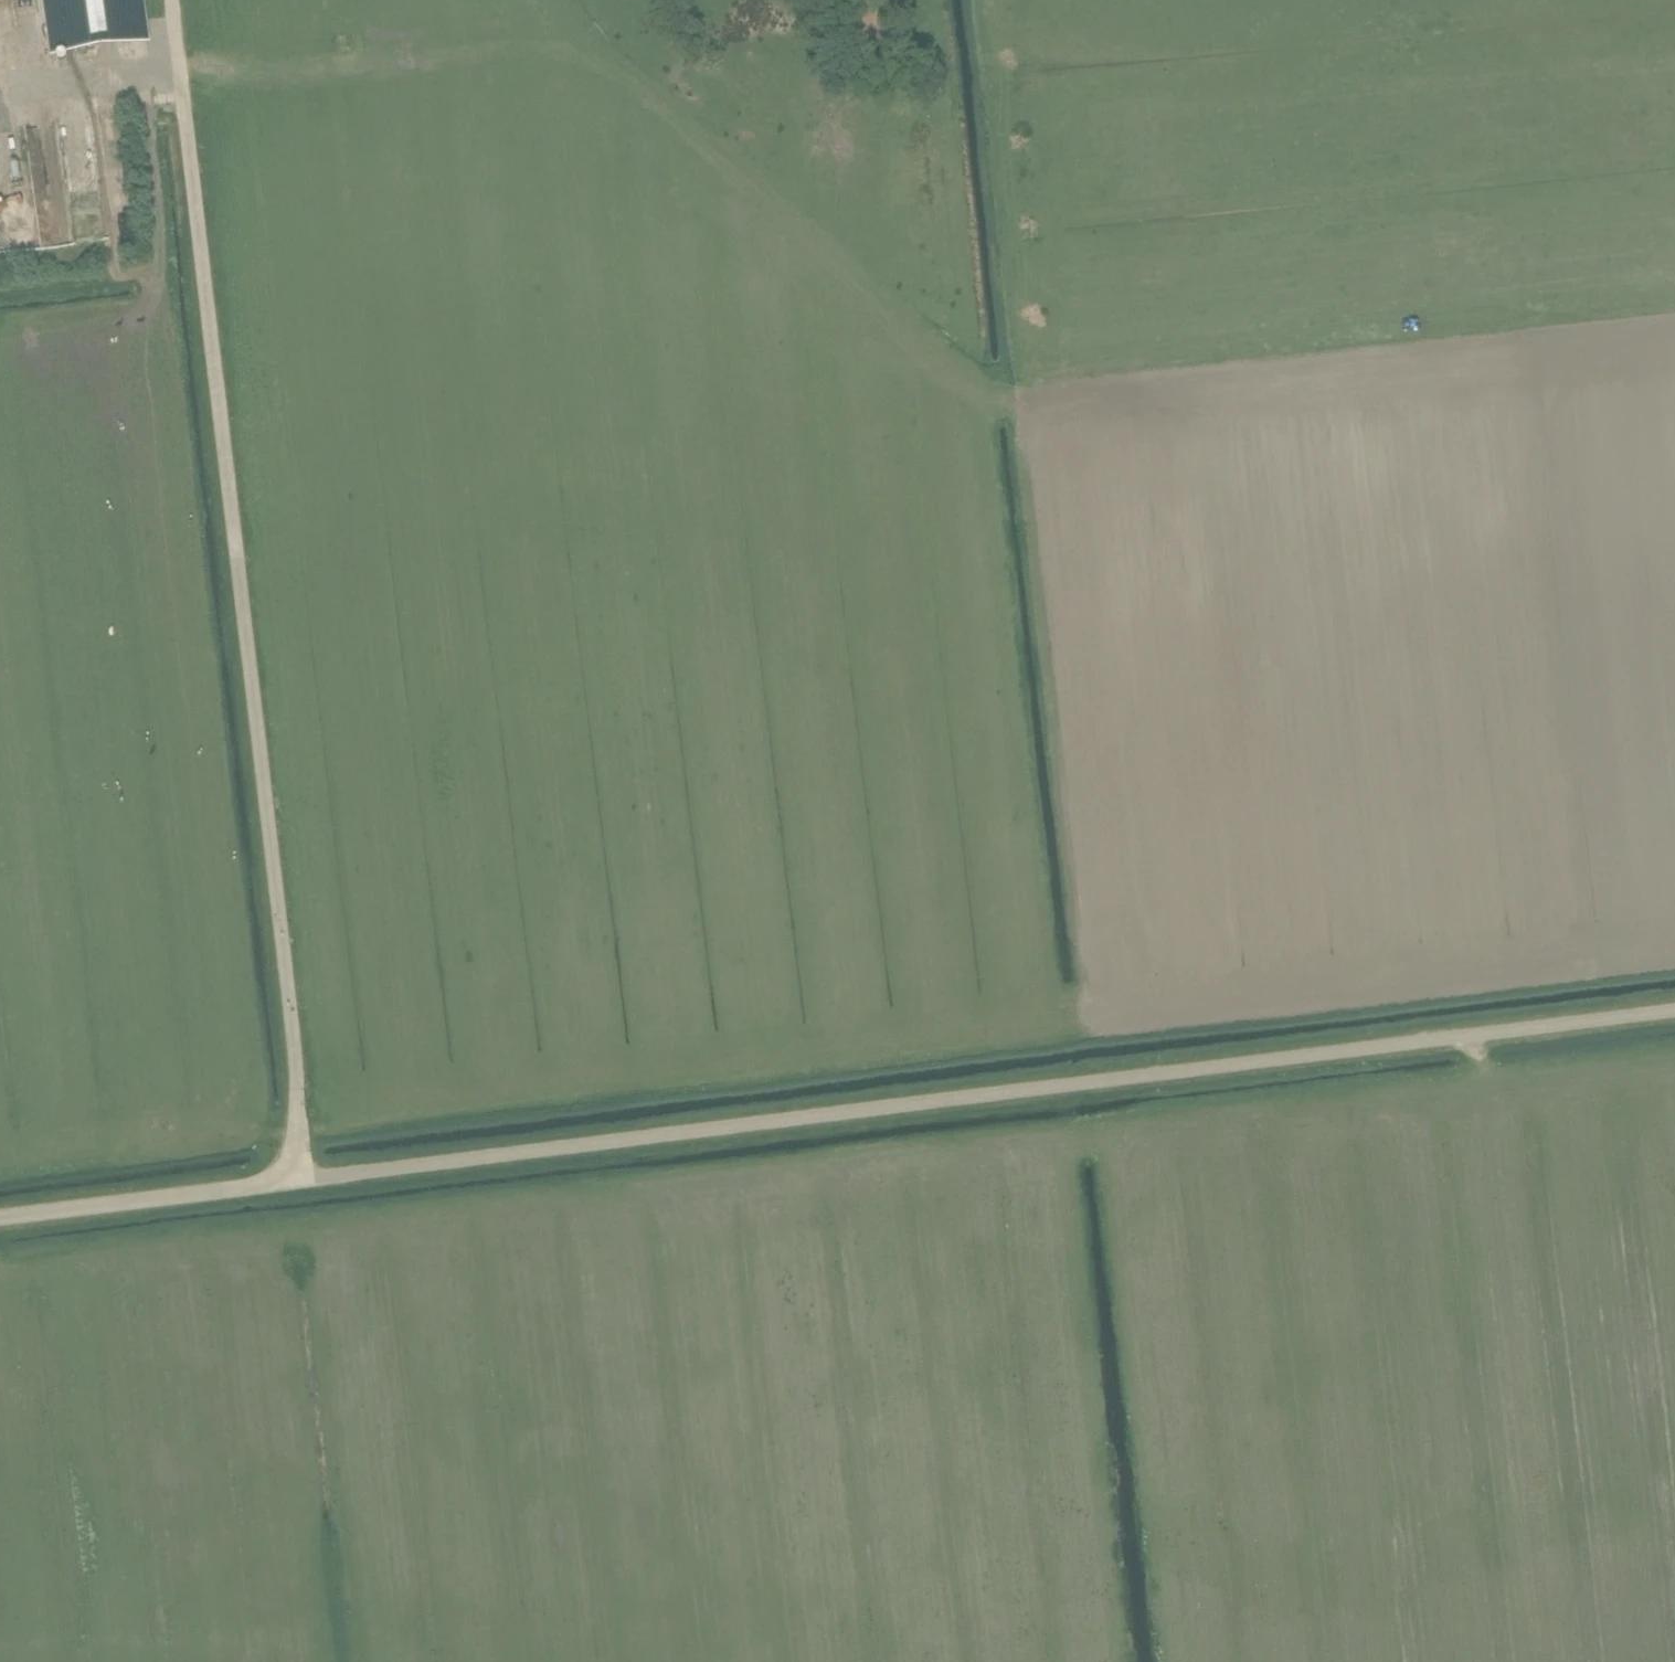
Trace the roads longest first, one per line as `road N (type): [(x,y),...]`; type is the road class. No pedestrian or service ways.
road 1 (unclassified): [(294,1182),(1674,1010)]
road 2 (unclassified): [(294,1182),(298,1079),(171,0)]
road 3 (unclassified): [(0,1218),(294,1182)]

